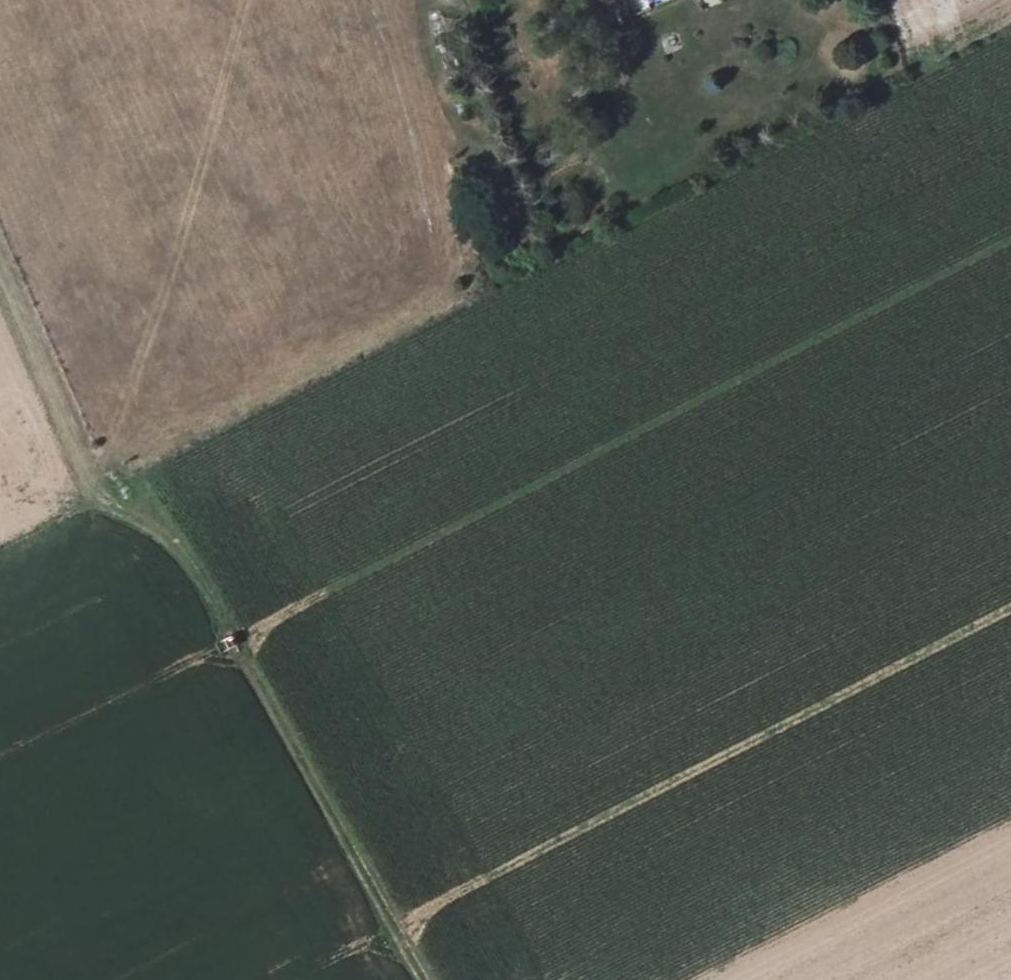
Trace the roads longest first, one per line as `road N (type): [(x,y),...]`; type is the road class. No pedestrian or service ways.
road 1 (track): [(0,263),(94,494),(164,535),(191,565),(423,979)]

